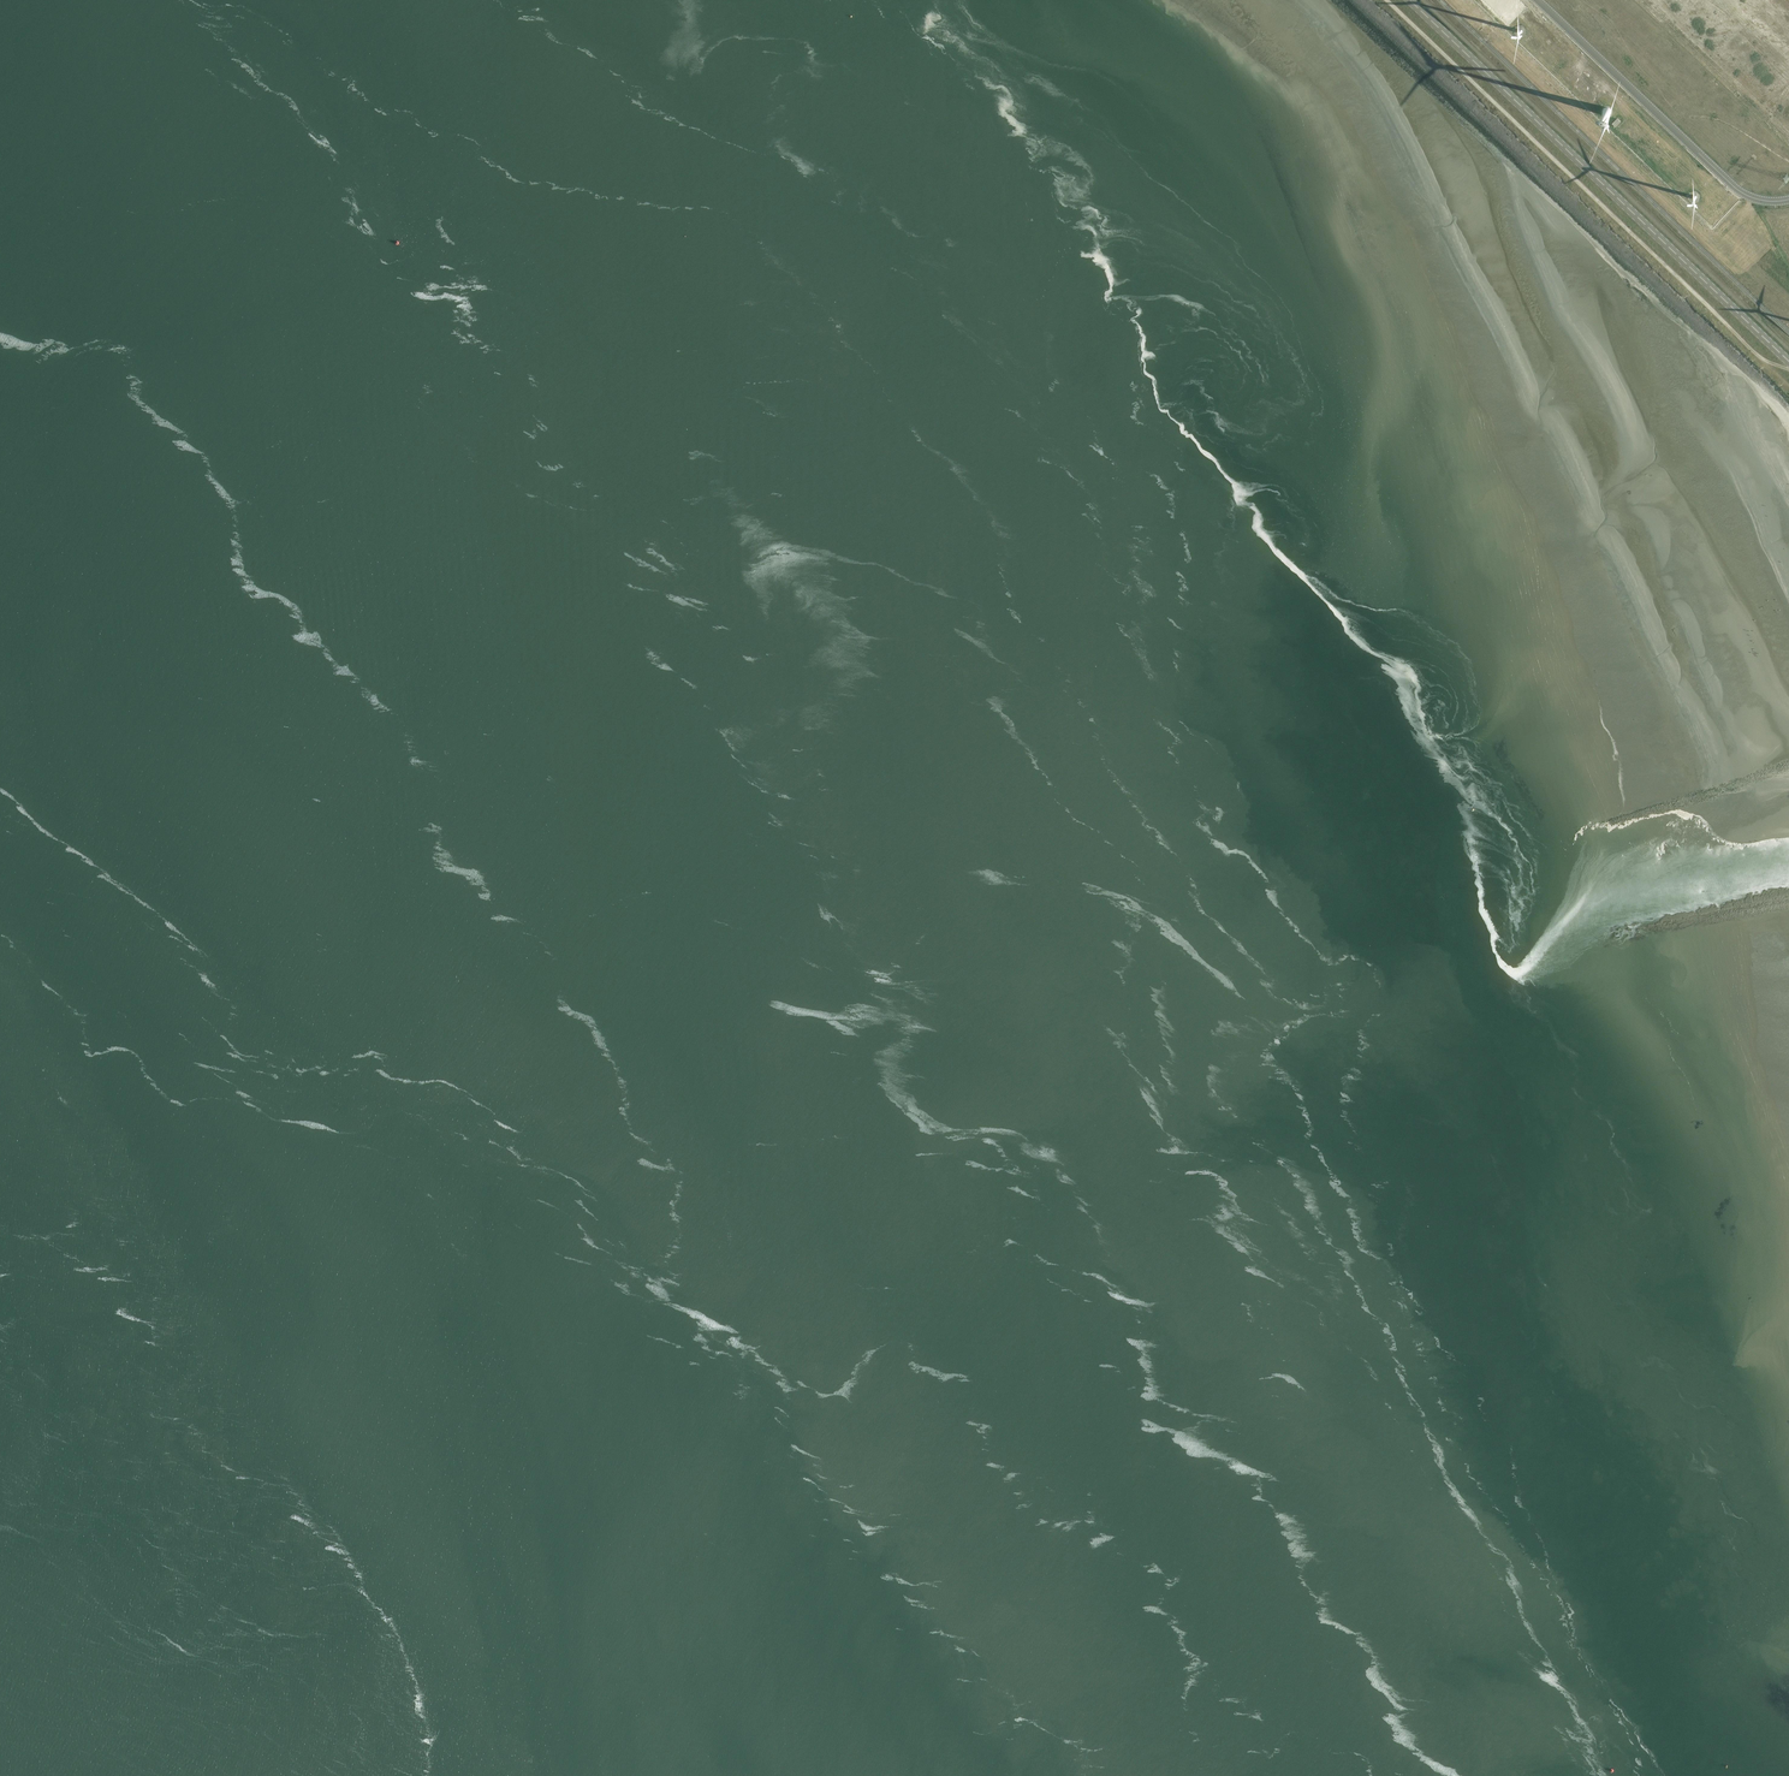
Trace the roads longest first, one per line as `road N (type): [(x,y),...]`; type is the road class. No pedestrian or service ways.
road 1 (unclassified): [(1788,361),(1410,0)]
road 2 (unclassified): [(1788,200),(1737,189),(1537,0)]

